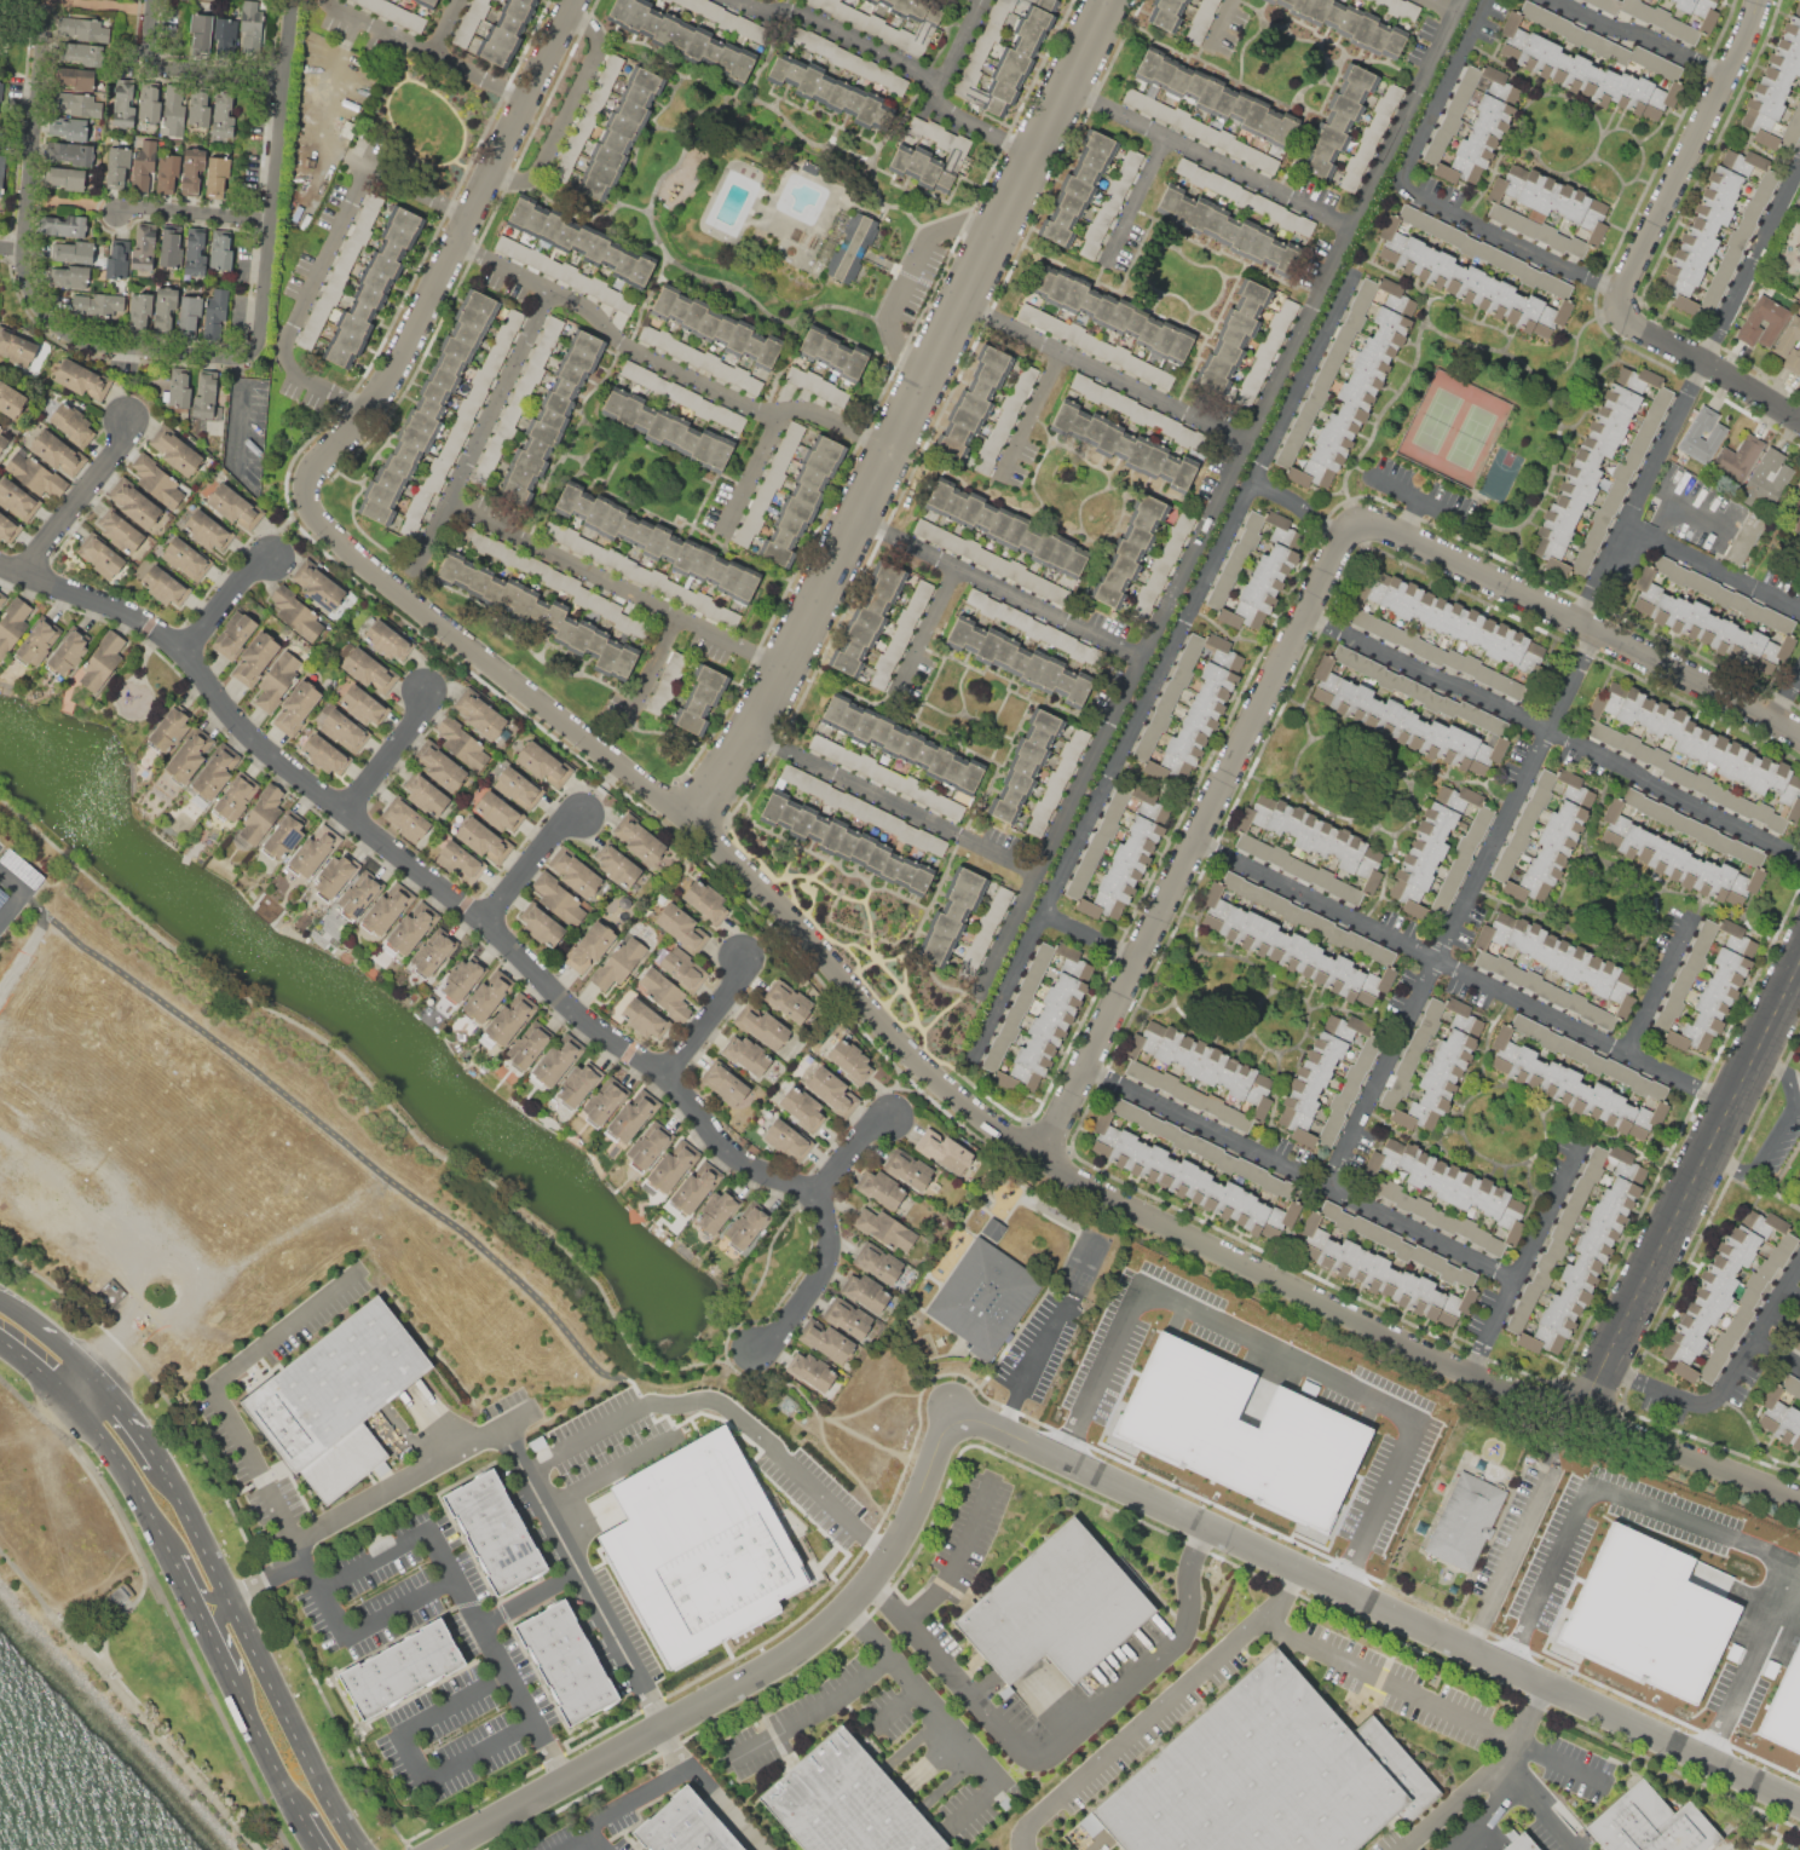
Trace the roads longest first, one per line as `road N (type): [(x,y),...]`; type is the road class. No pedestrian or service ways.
road 1 (residential): [(1799,1498),(1472,1374),(1042,1160),(929,1072),(781,907),(690,820),(317,520)]
road 2 (residential): [(449,1849),(808,1646),(905,1538),(954,1408),(1799,1803)]
road 3 (residential): [(0,563),(155,626),(270,753),(488,923),(600,1031),(665,1071),(742,1160),(817,1192),(830,1249),(789,1321),(758,1345)]
road 4 (residential): [(1467,0),(976,998)]
road 5 (residential): [(690,820),(771,703),(1109,0)]
road 6 (residential): [(1358,271),(974,1060)]
road 7 (residential): [(1042,1160),(1348,534),(1362,521)]
road 8 (residential): [(1599,634),(1331,1187)]
road 9 (residential): [(1196,842),(1735,1105)]
road 10 (residential): [(575,0),(400,356),(317,462),(308,480),(317,520)]
road 11 (residential): [(1799,858),(1309,616)]
road 12 (residential): [(256,351),(243,358),(96,342),(53,321),(38,301),(25,249),(52,0)]
road 13 (residential): [(1799,968),(1583,1417)]
road 14 (residential): [(456,241),(587,305),(639,351),(757,409),(817,413),(894,449)]
road 15 (residential): [(1362,521),(1378,520),(1799,734)]
road 16 (residential): [(1518,1280),(1088,1067)]
road 17 (secondary): [(364,1849),(165,1464)]
road 18 (residential): [(1628,525),(1799,175)]
road 19 (residential): [(788,668),(446,500)]
road 20 (residential): [(296,0),(256,351)]
road 21 (residential): [(1037,152),(946,109),(935,86),(866,42),(807,12),(762,11),(740,0)]
road 22 (residential): [(1623,294),(1762,0)]
road 23 (residential): [(1356,230),(1068,88)]
road 24 (residential): [(1043,871),(755,732)]
road 25 (residential): [(1250,445),(964,305)]
road 26 (residential): [(1146,659),(860,520)]
road 27 (residential): [(550,289),(416,560)]
road 28 (secondary): [(0,1338),(103,1436),(172,1558)]
road 29 (residential): [(1623,294),(1407,183)]
road 30 (residential): [(488,175),(523,178),(540,168),(599,45),(595,31),(567,15)]
road 31 (residential): [(1799,418),(1633,323),(1623,294)]
road 32 (residential): [(526,94),(328,0)]
road 33 (residential): [(1491,0),(1407,183)]
road 34 (residential): [(369,168),(283,350)]
road 35 (residential): [(1606,1368),(1701,1406),(1713,1401),(1754,1337)]
road 36 (residential): [(1799,609),(1628,525)]
road 37 (residential): [(23,575),(117,448),(122,416)]
road 38 (residential): [(1557,0),(1731,76)]
road 39 (residential): [(276,219),(142,206),(120,212)]
road 40 (residential): [(1000,489),(1066,352)]
road 41 (residential): [(488,923),(556,828),(581,814)]
road 42 (secondary): [(231,1681),(298,1810)]
road 43 (residential): [(347,814),(414,722),(422,692)]
road 44 (residential): [(665,1071),(731,992),(739,957)]
road 45 (residential): [(1112,263),(1171,139)]
road 46 (residential): [(289,80),(165,68),(156,59)]
road 47 (residential): [(1688,933),(1629,1054)]
road 48 (residential): [(185,652),(229,589),(270,558)]
road 49 (residential): [(725,528),(780,413)]

